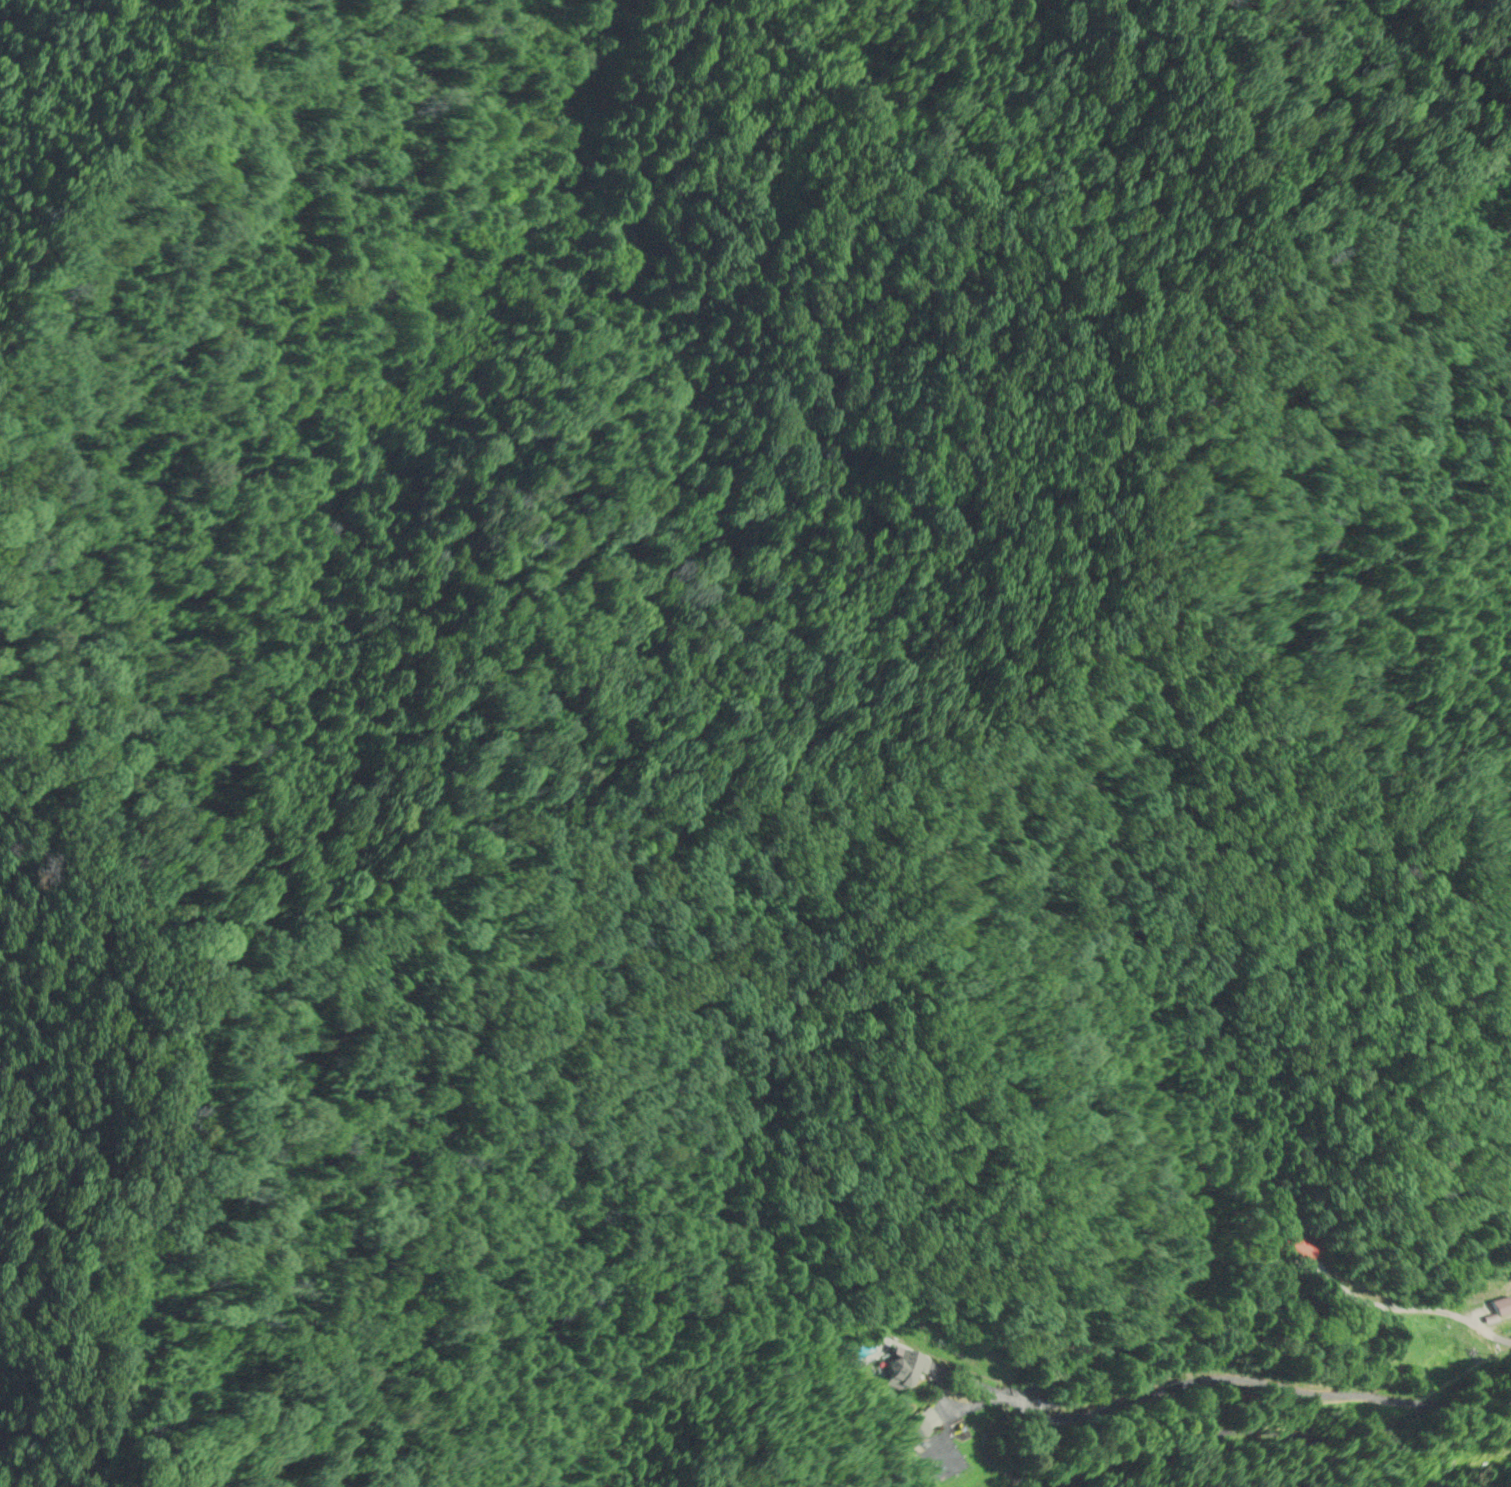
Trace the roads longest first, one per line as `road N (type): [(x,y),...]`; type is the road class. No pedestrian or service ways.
road 1 (residential): [(1089,1412),(1184,1383),(1243,1380),(1386,1400),(1446,1439),(1510,1444)]

